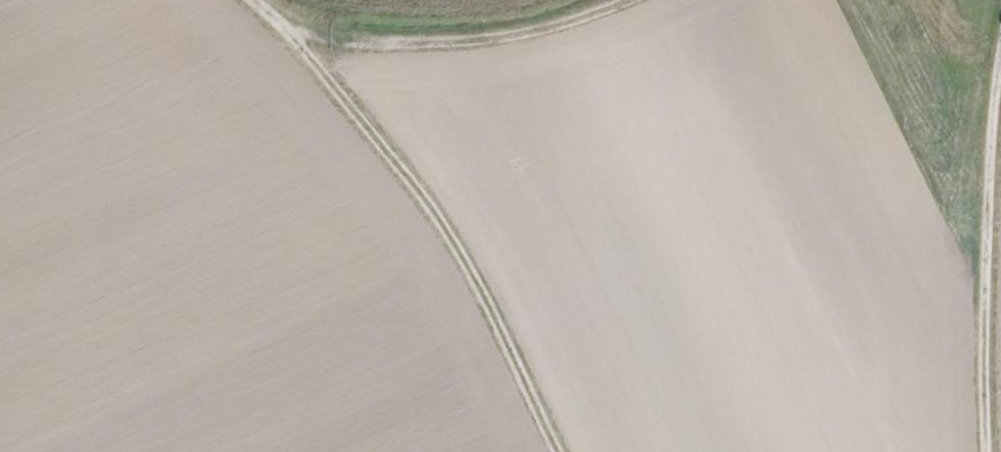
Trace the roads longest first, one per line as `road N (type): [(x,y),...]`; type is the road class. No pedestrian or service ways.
road 1 (track): [(550,451),(440,220),(303,30),(258,0)]
road 2 (track): [(981,451),(987,73),(1000,0)]
road 3 (track): [(303,30),(344,42),(425,46),(548,31),(615,0)]

